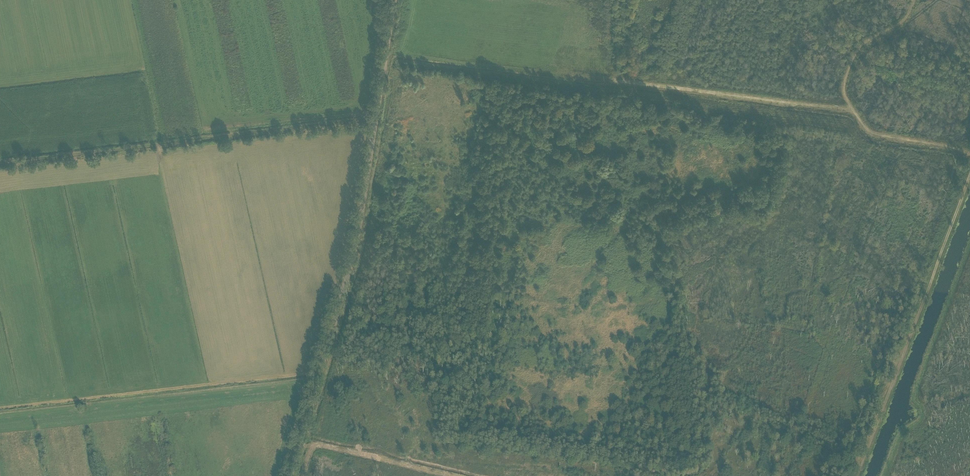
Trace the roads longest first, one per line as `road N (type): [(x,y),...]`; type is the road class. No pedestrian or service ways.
road 1 (unclassified): [(290,475),(358,224),(395,0)]
road 2 (track): [(374,122),(0,165)]

